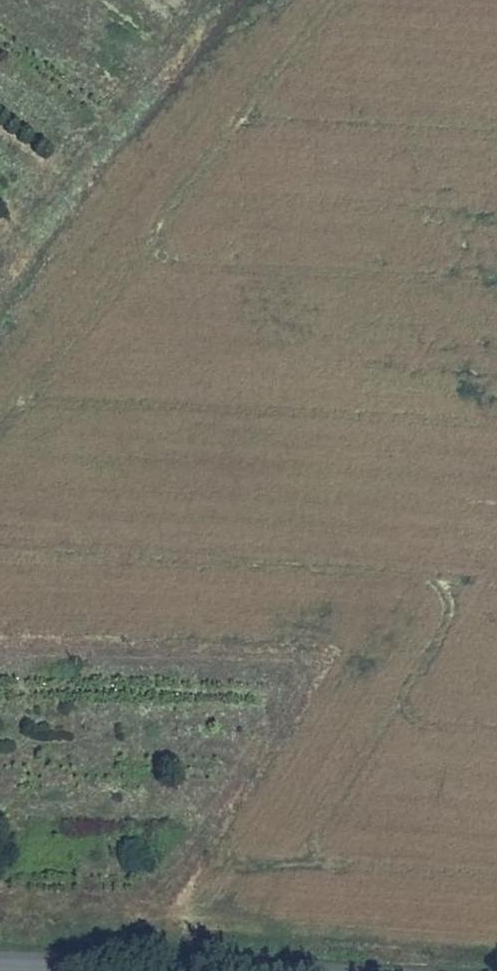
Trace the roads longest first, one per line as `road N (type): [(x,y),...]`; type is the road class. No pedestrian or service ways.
road 1 (tertiary): [(0,959),(214,970)]

